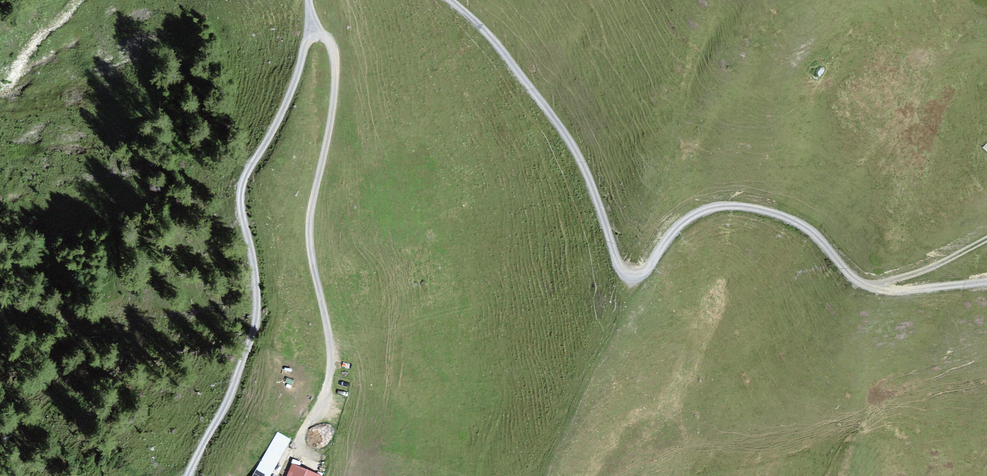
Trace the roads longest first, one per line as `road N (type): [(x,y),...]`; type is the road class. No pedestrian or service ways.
road 1 (track): [(449,0),(487,33),(558,123),(582,162),(624,271),(648,269),(686,222),(727,206),(801,225),(861,283),(903,292)]
road 2 (track): [(316,37),(304,47),(295,84),(244,181),(255,325),(189,475)]
road 3 (track): [(310,454),(298,445),(330,380),(331,350),(309,233),(335,78),(328,43),(316,37)]
road 4 (track): [(871,289),(986,239)]

